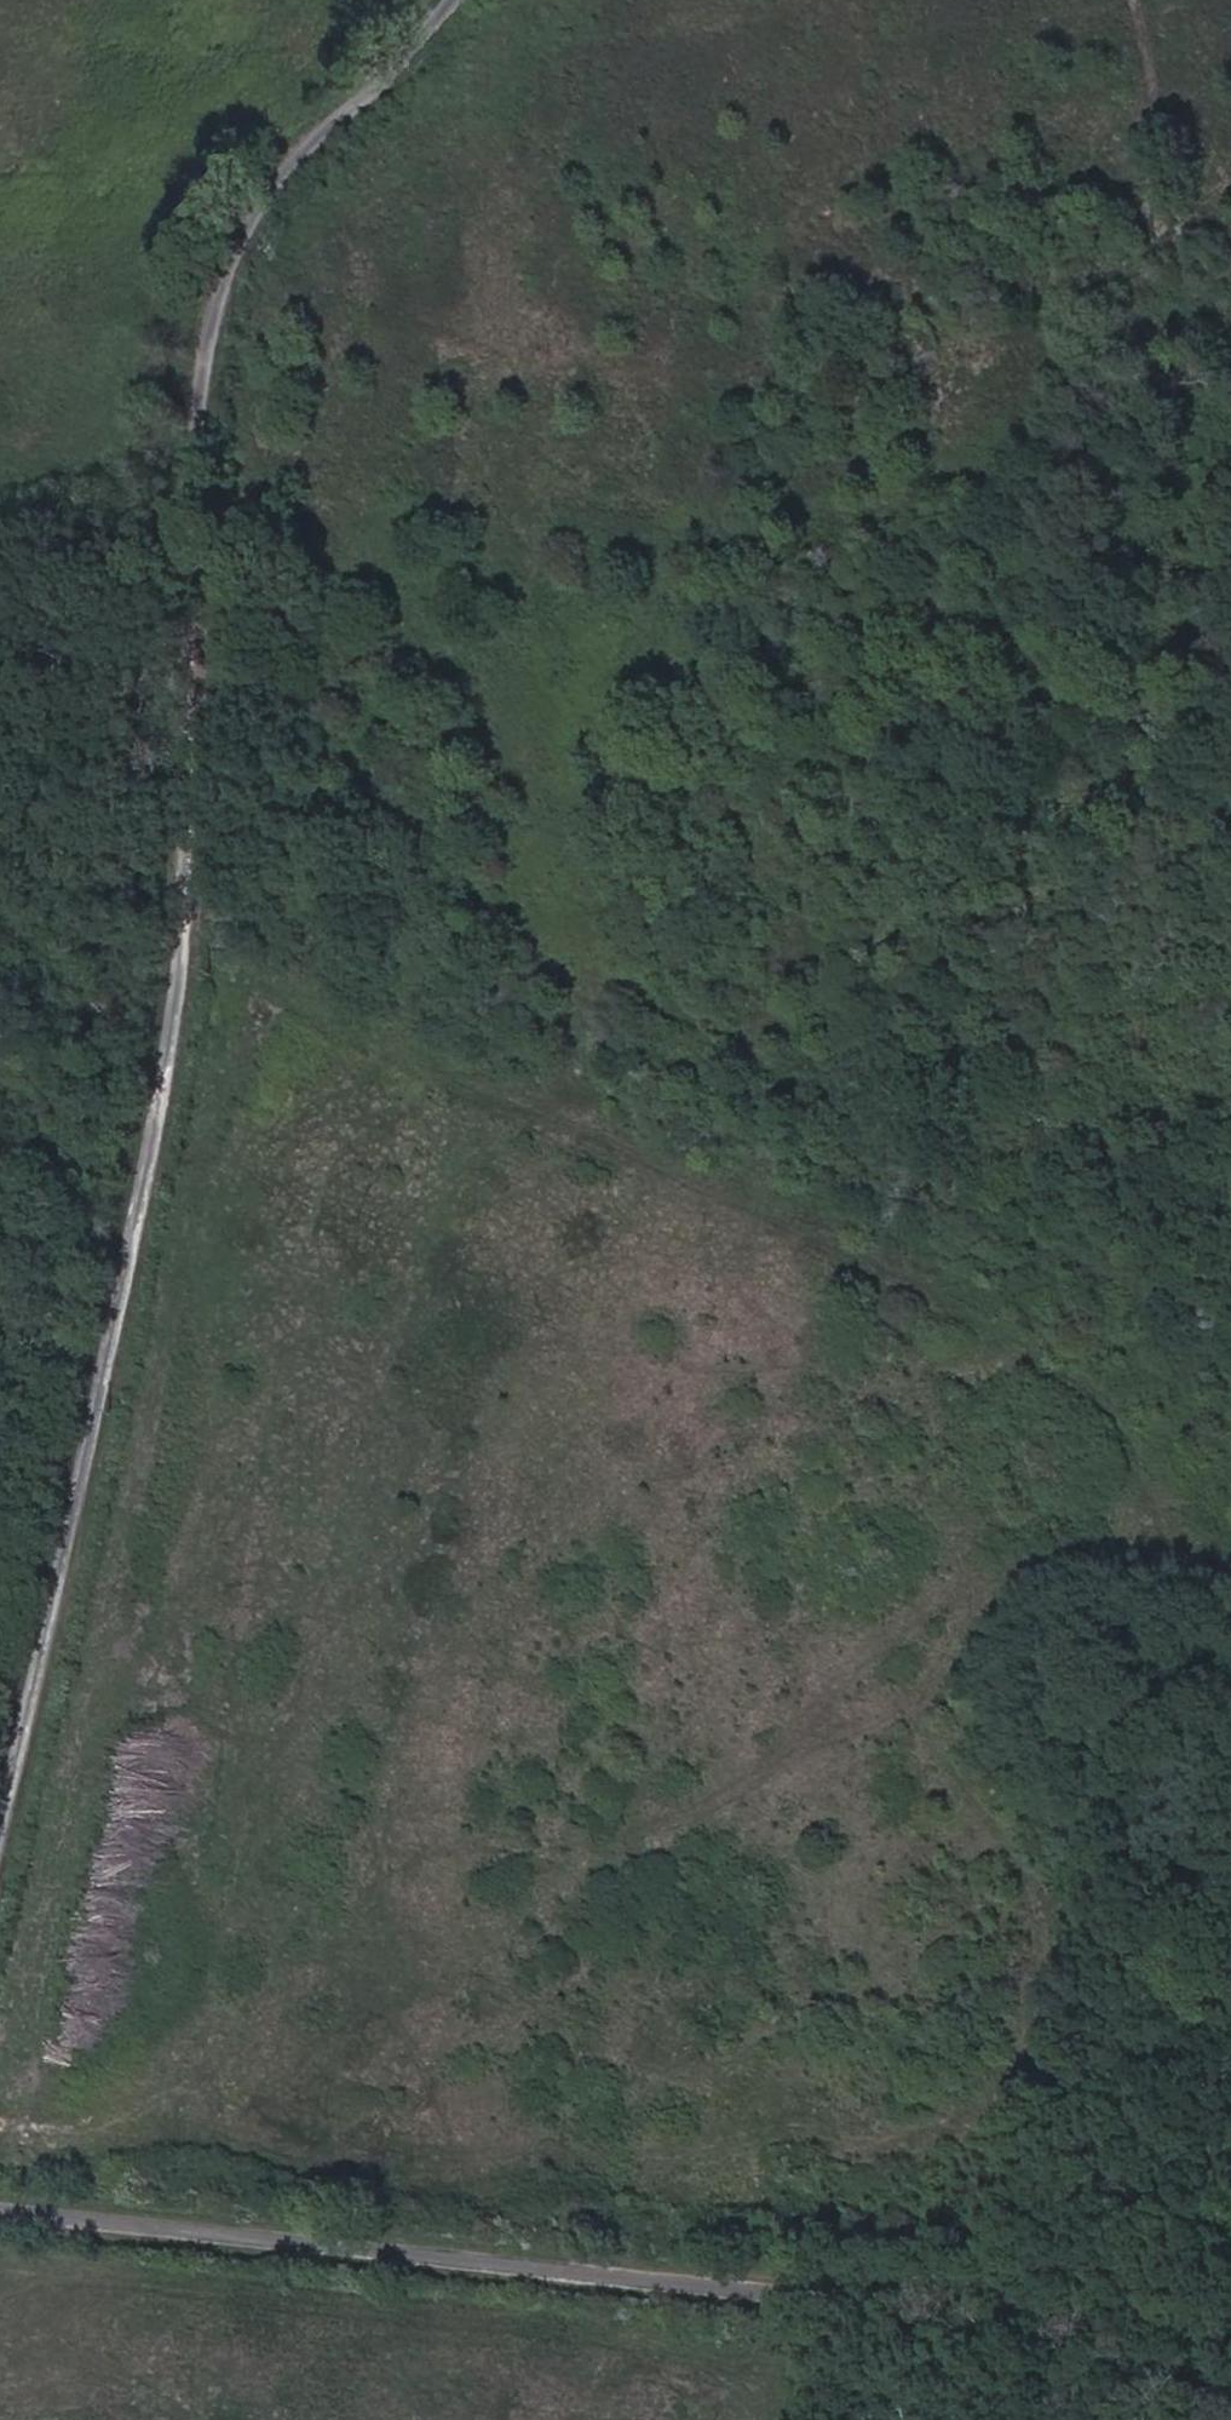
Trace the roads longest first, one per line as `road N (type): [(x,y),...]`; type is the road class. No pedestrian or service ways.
road 1 (unclassified): [(460,0),(445,22),(319,131),(253,216),(216,312),(200,411),(183,915),(169,1067),(0,1862)]

